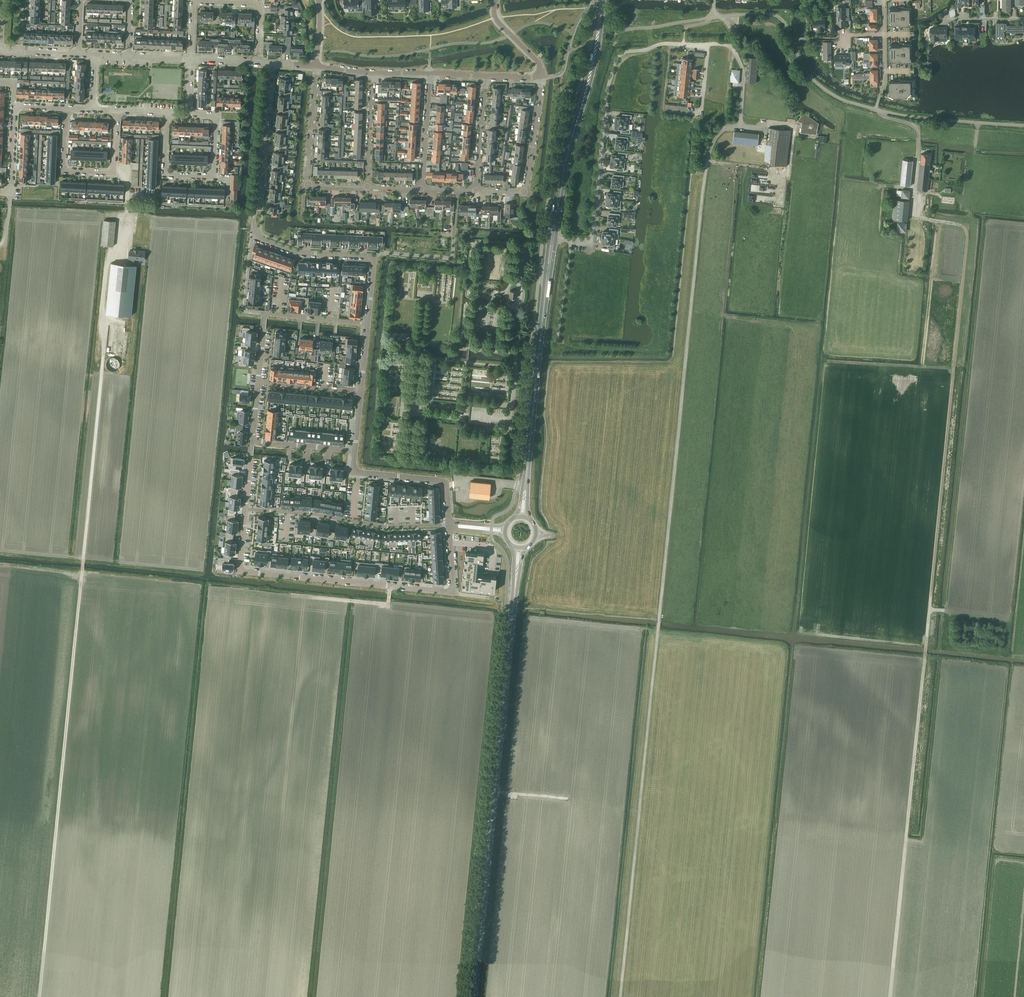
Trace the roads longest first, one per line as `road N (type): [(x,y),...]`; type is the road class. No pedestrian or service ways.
road 1 (track): [(620,996),(705,173),(717,136),(740,127)]
road 2 (track): [(890,996),(968,226),(912,218),(917,161)]
road 3 (track): [(39,996),(108,260),(123,249)]
road 4 (primary): [(474,996),(516,580)]
road 5 (residential): [(270,64),(253,221),(262,240),(299,253),(372,258),(368,323)]
road 6 (residential): [(245,509),(239,571),(453,592),(449,524)]
road 7 (residential): [(552,237),(585,241),(592,235),(606,95),(617,58),(664,44),(708,45)]
road 8 (primary): [(525,492),(548,270)]
road 9 (residential): [(245,509),(384,527),(449,524)]
road 10 (primary): [(596,47),(552,237)]
road 11 (residential): [(475,191),(525,192),(540,76)]
road 12 (residential): [(449,524),(444,482),(357,472)]
road 13 (residential): [(258,63),(258,6),(193,1)]
road 14 (residential): [(317,66),(306,185)]

